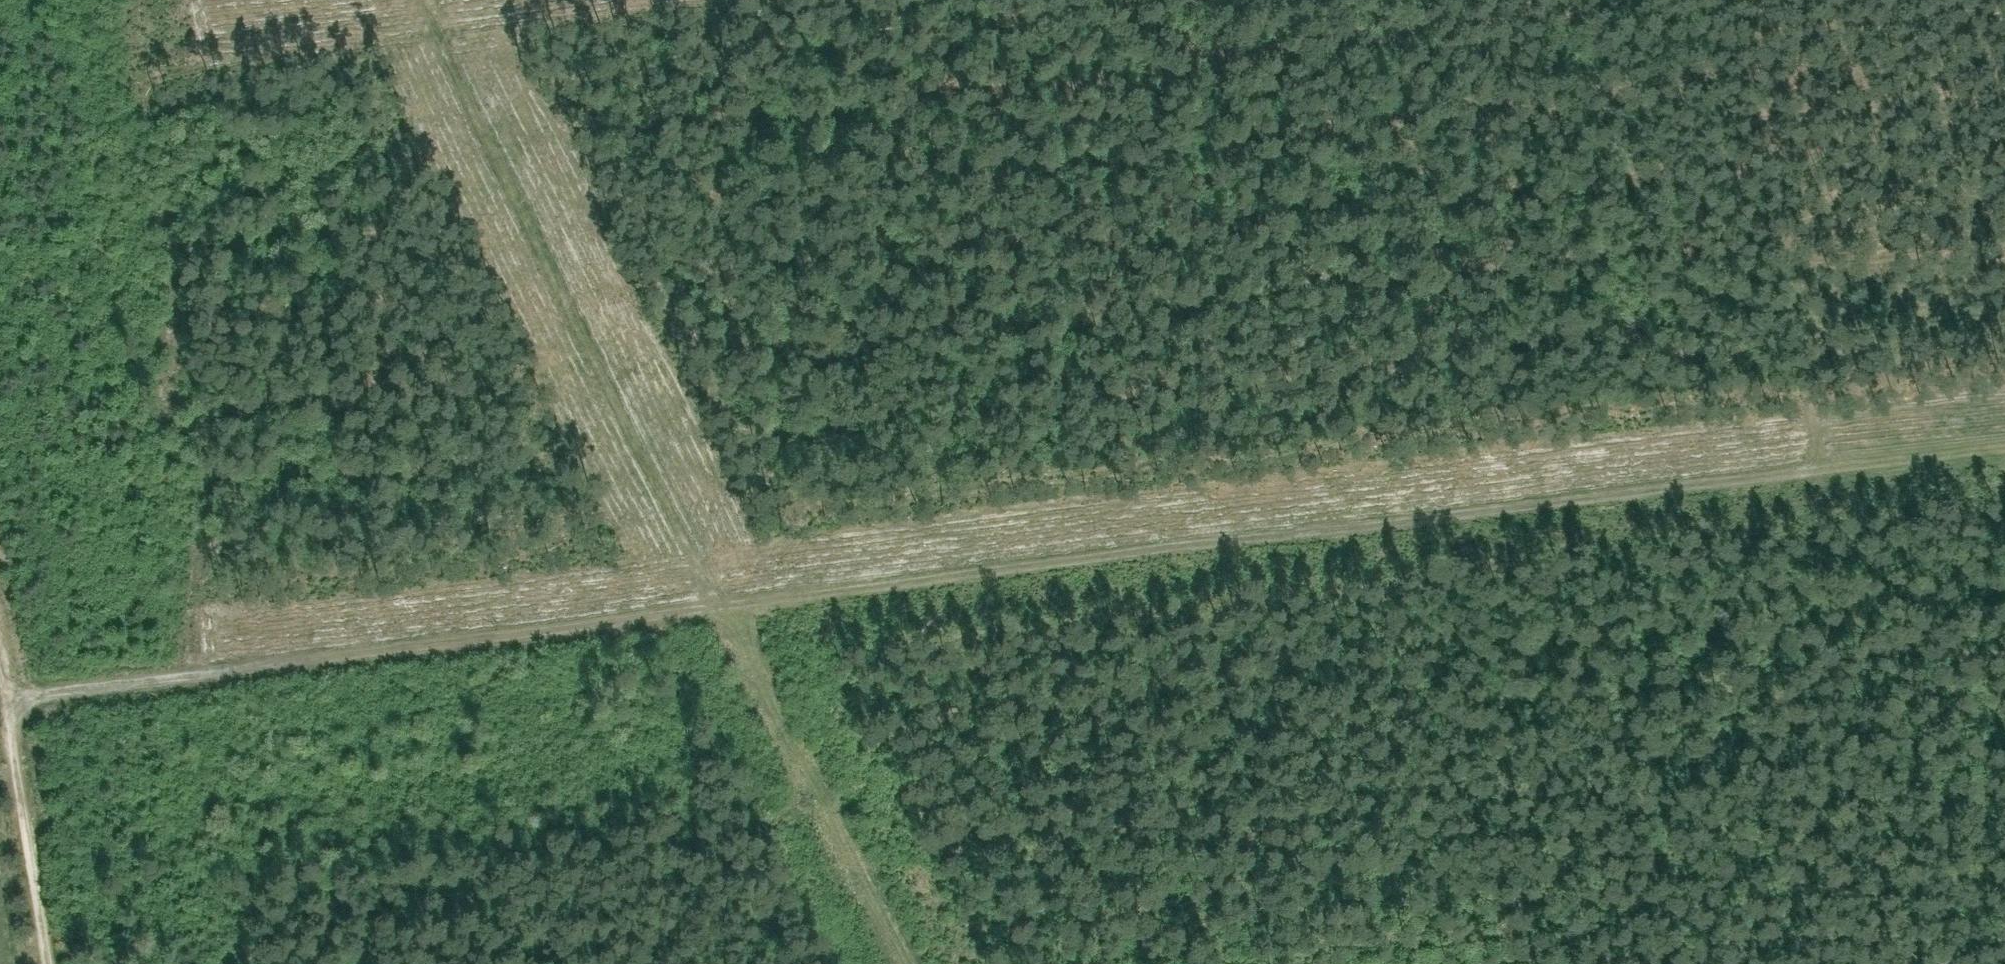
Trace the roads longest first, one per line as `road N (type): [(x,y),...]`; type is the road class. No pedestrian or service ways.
road 1 (track): [(0,662),(48,963)]

